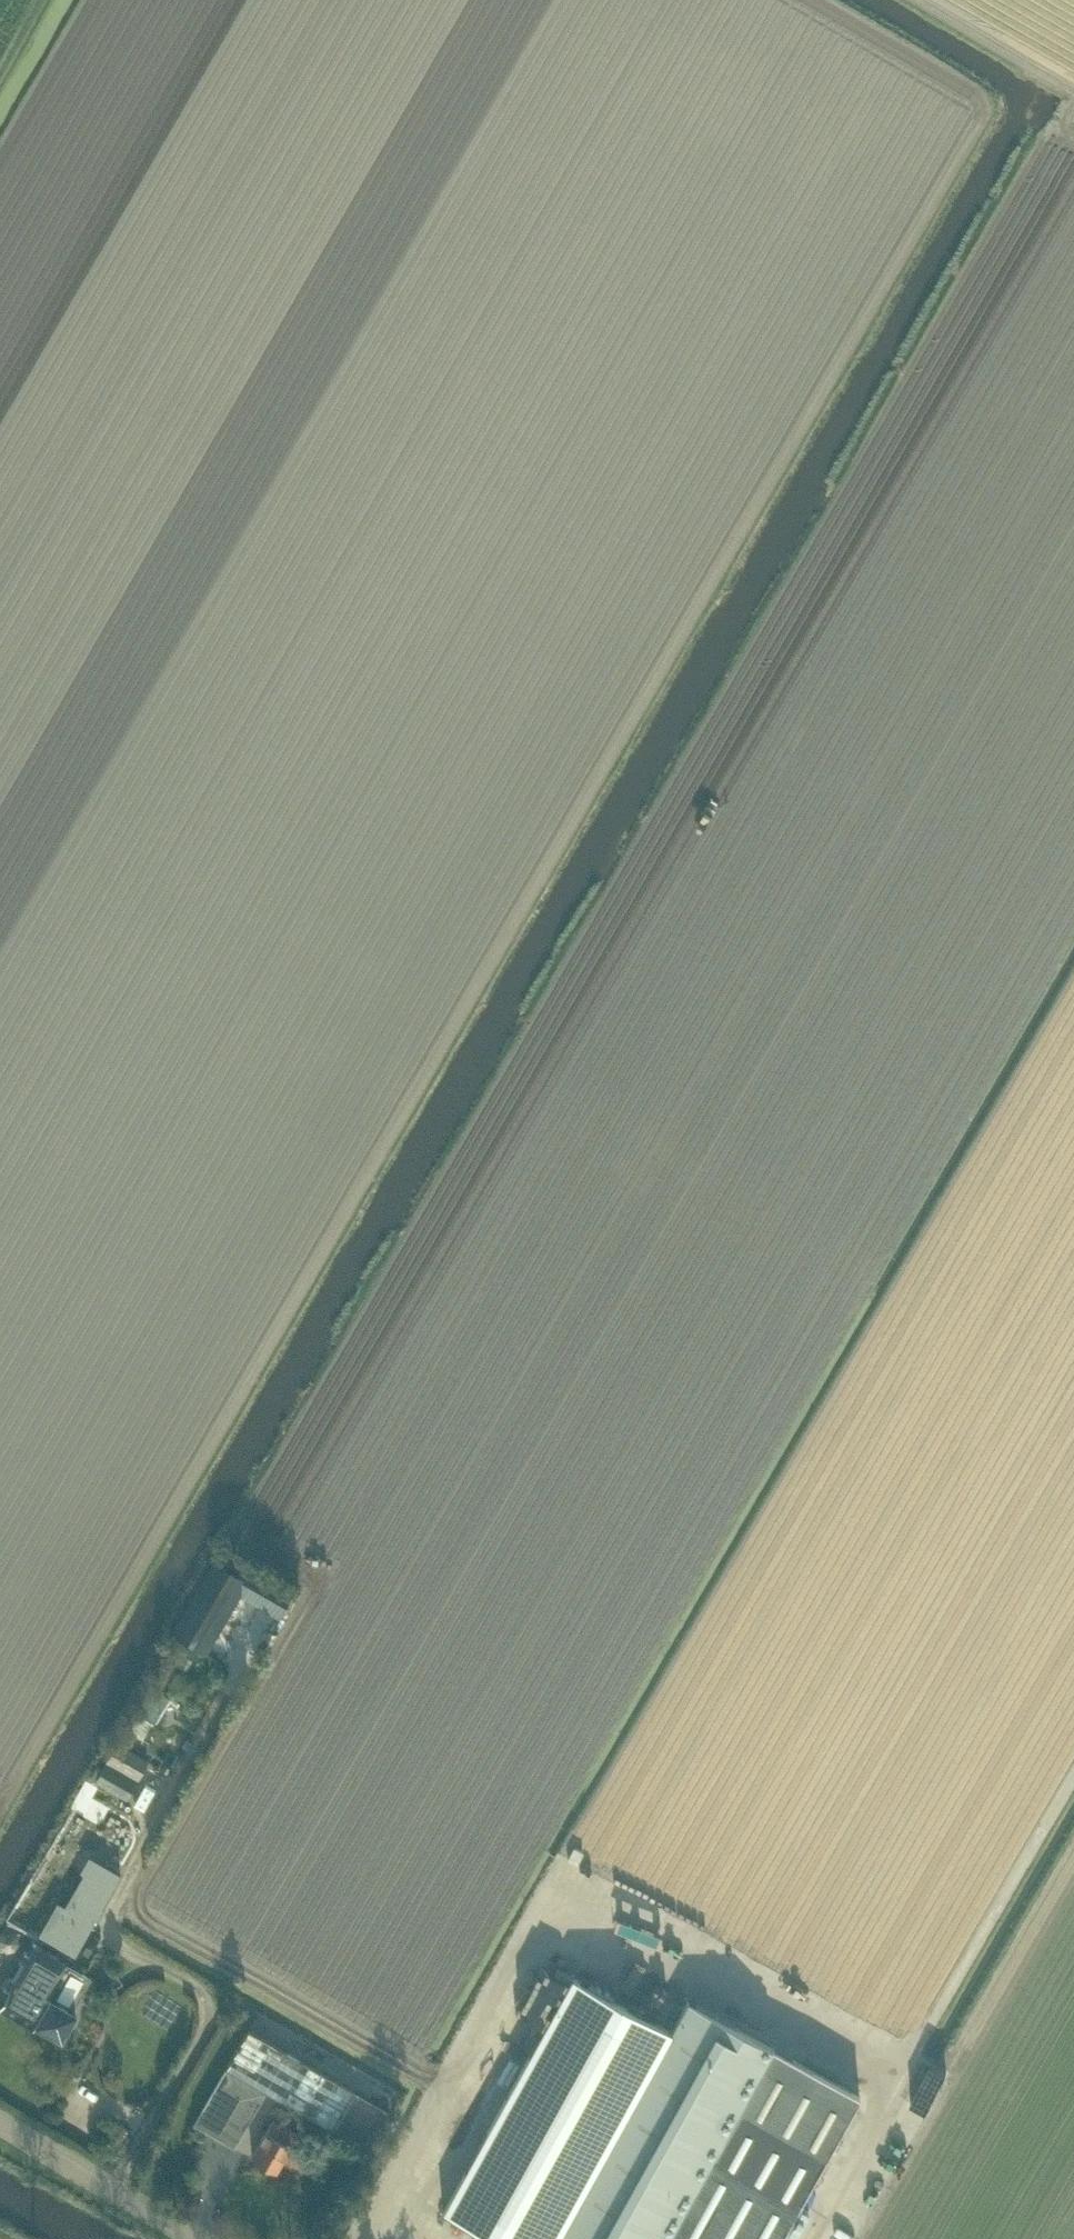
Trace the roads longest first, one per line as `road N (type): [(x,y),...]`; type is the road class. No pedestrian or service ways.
road 1 (track): [(1073,1773),(798,2238)]
road 2 (unclassified): [(202,2238),(0,2121)]
road 3 (track): [(1073,86),(946,0)]

